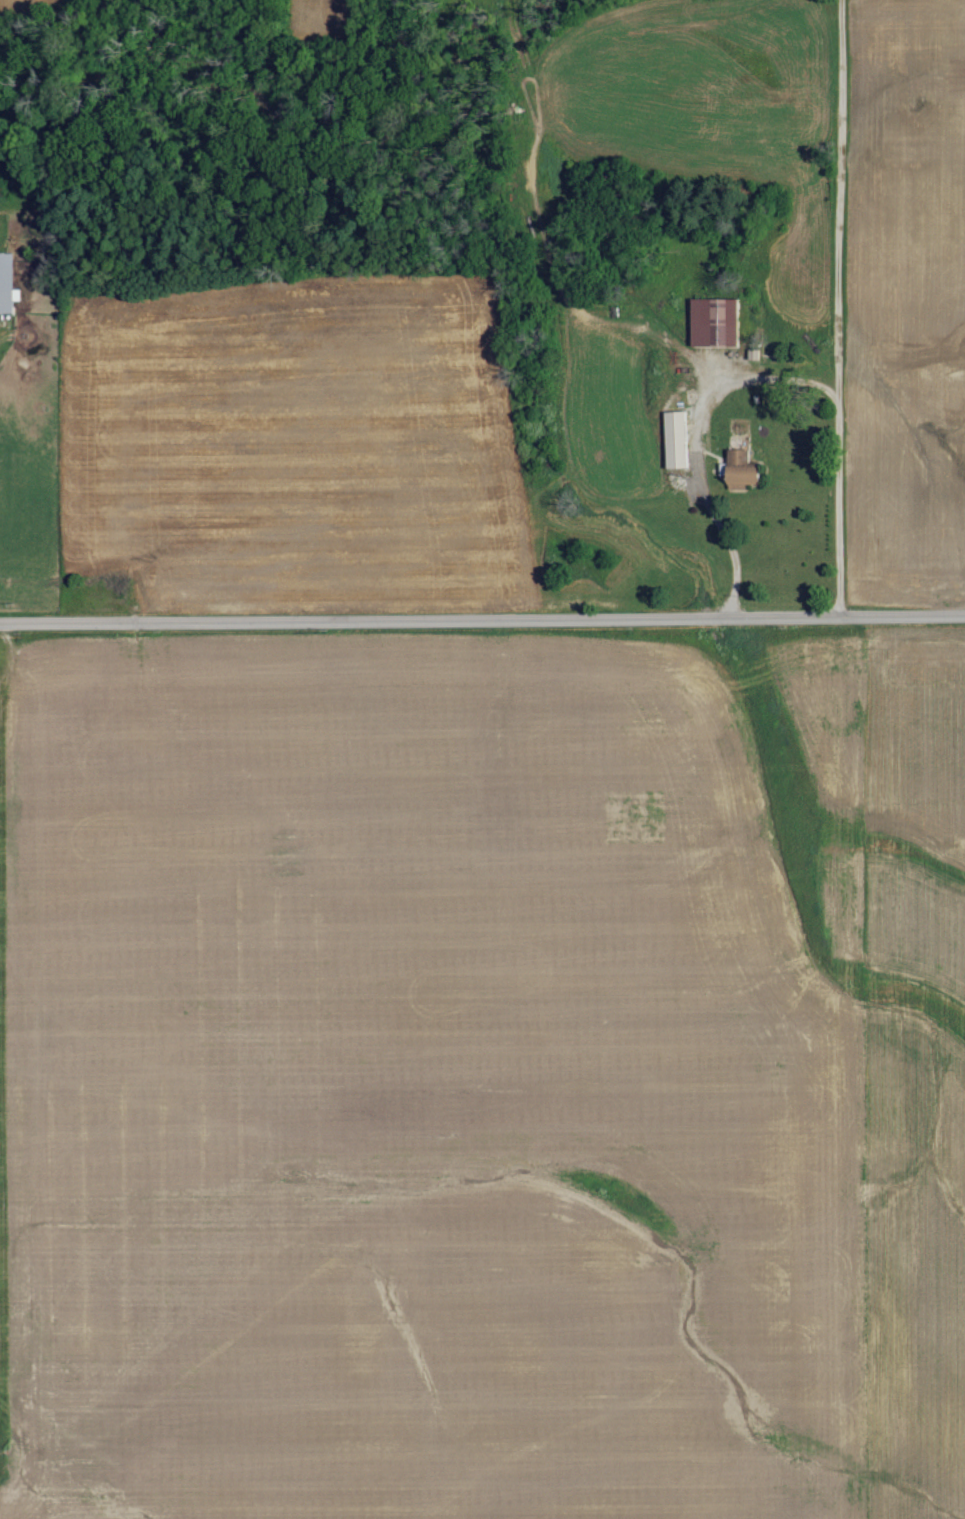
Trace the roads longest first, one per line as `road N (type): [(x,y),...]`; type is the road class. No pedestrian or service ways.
road 1 (tertiary): [(0,622),(964,614)]

